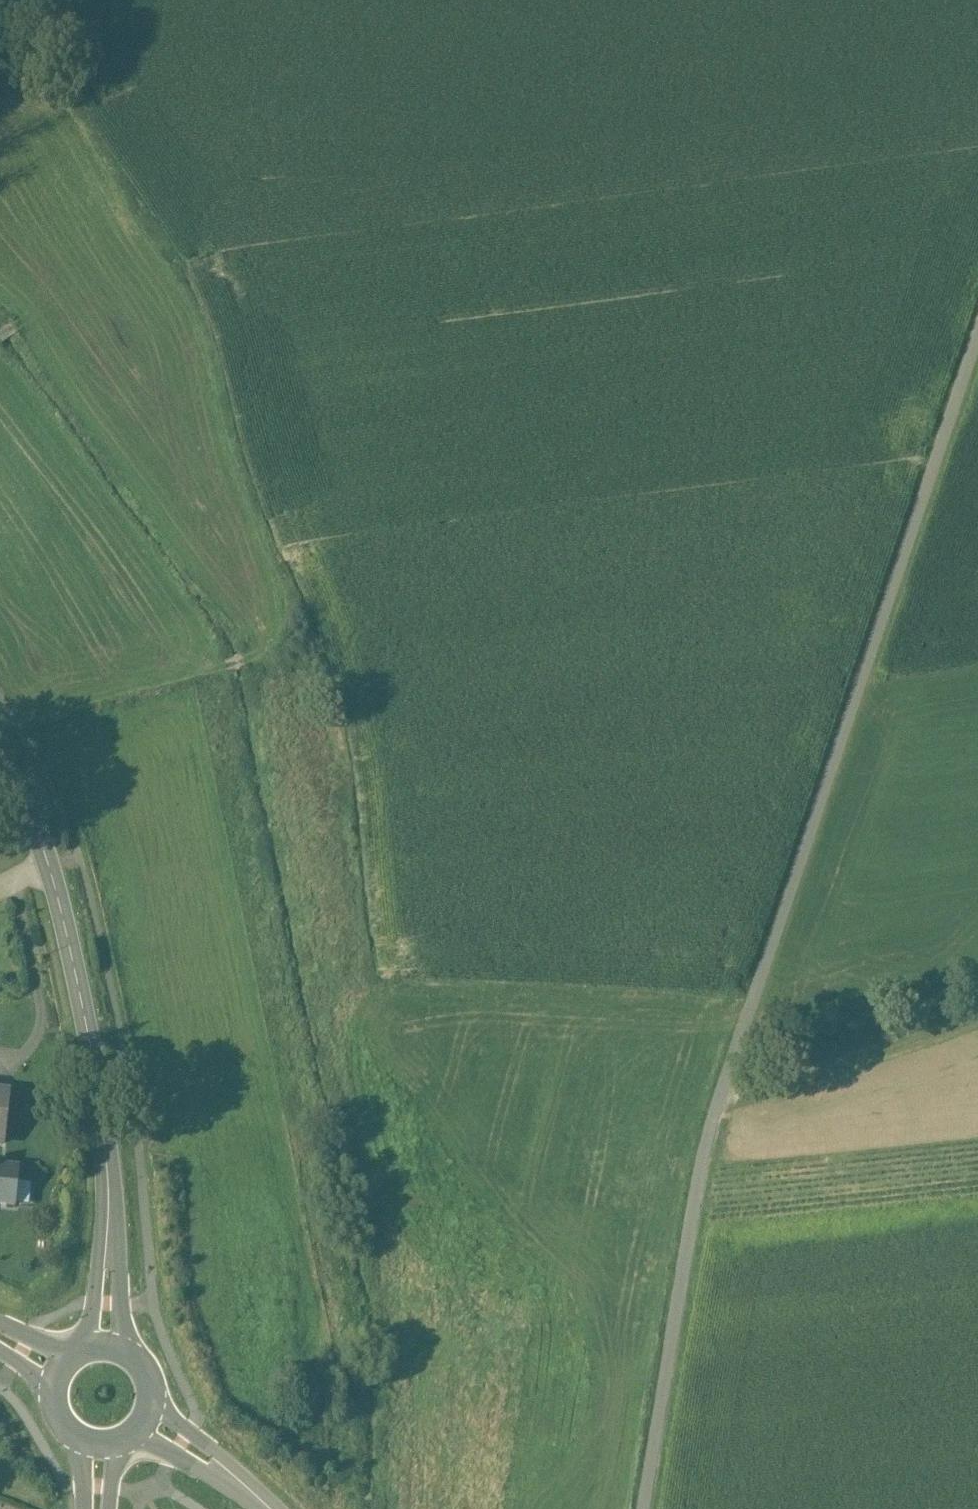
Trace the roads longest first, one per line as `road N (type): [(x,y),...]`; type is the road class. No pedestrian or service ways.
road 1 (unclassified): [(644,1508),(709,1126),(977,343)]
road 2 (secondary): [(0,756),(49,863),(99,1094),(108,1186),(104,1346)]
road 3 (track): [(977,1019),(714,1112)]
road 4 (secondary): [(148,1417),(268,1508)]

